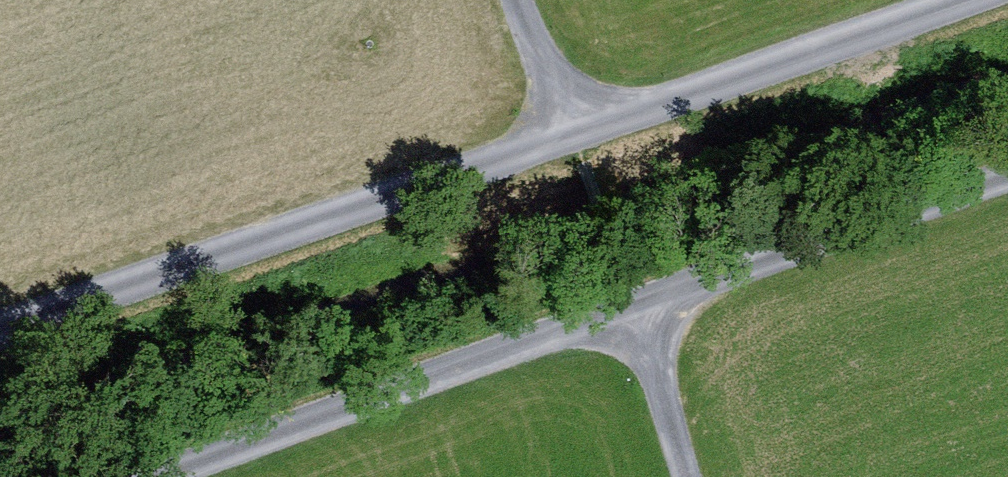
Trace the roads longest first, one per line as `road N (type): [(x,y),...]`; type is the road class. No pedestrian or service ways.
road 1 (track): [(574,132),(0,330)]
road 2 (track): [(635,310),(157,476)]
road 3 (track): [(956,0),(574,132)]
road 4 (track): [(1007,179),(635,310)]
road 5 (track): [(689,476),(635,310)]
road 6 (track): [(574,132),(529,0)]

